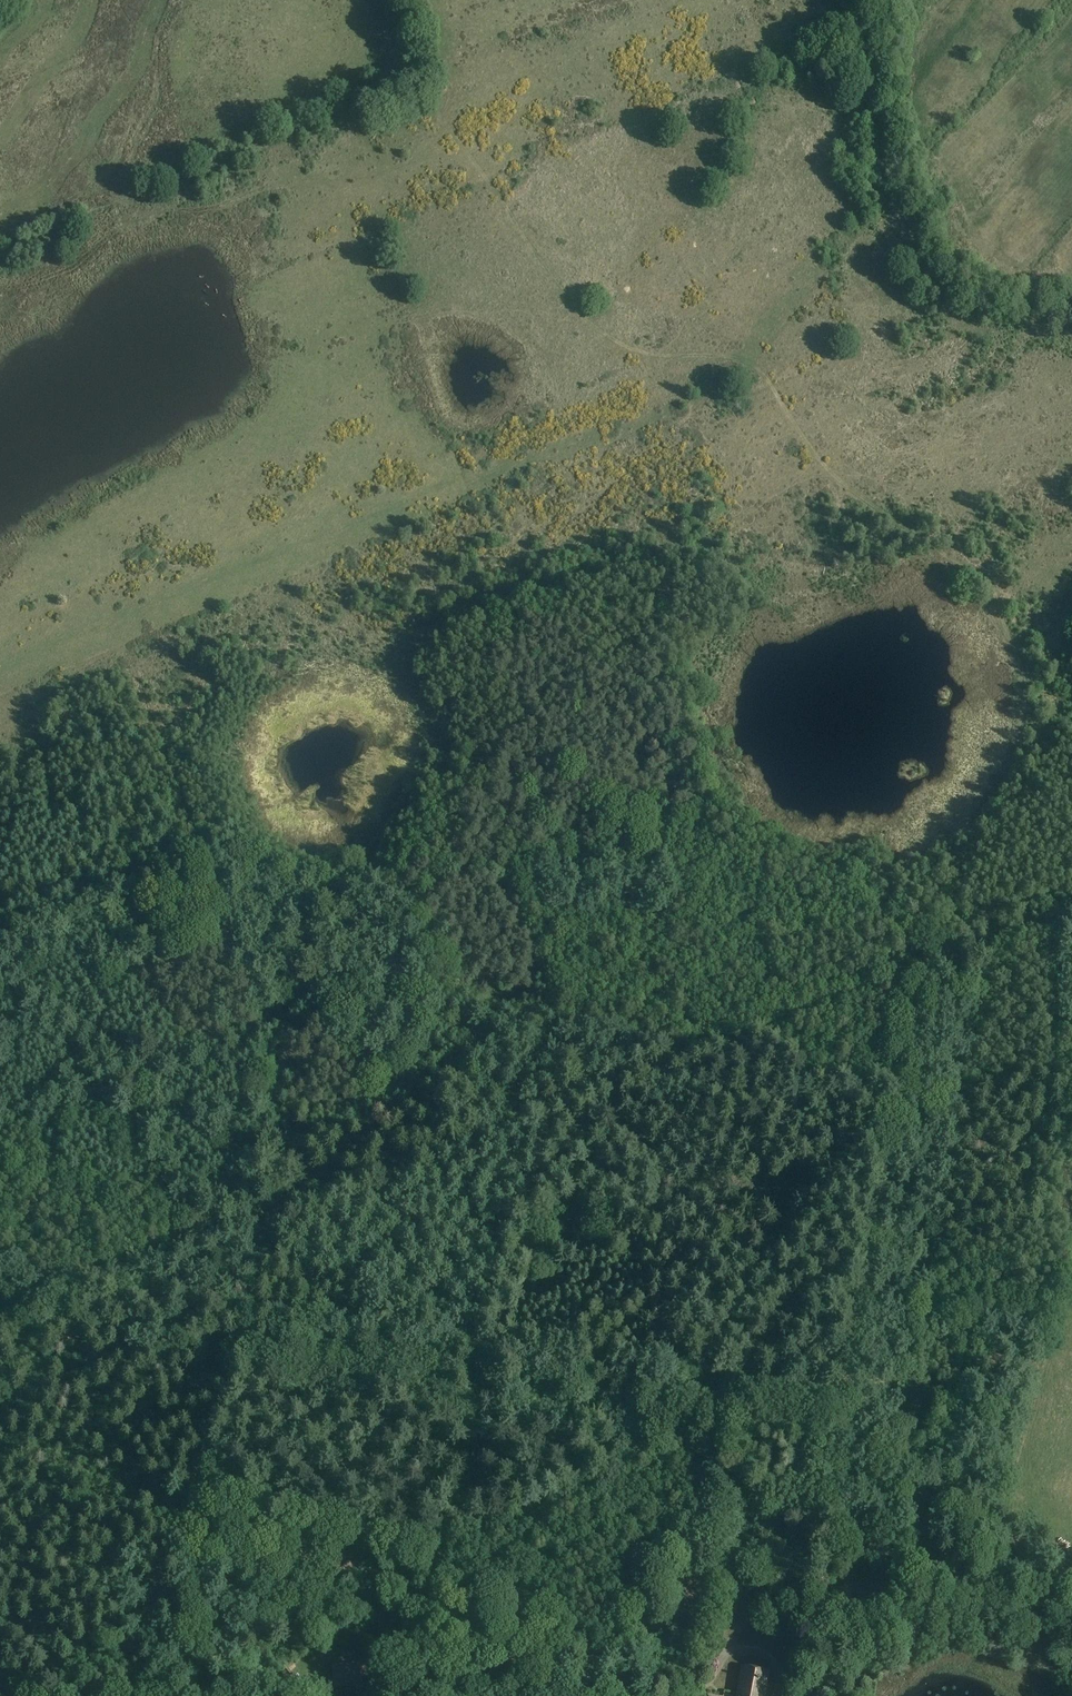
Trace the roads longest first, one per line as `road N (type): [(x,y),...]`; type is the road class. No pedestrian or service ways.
road 1 (track): [(823,1486),(972,1524),(1071,1565)]
road 2 (track): [(693,1695),(724,1658),(749,1648),(778,1671),(776,1695)]

